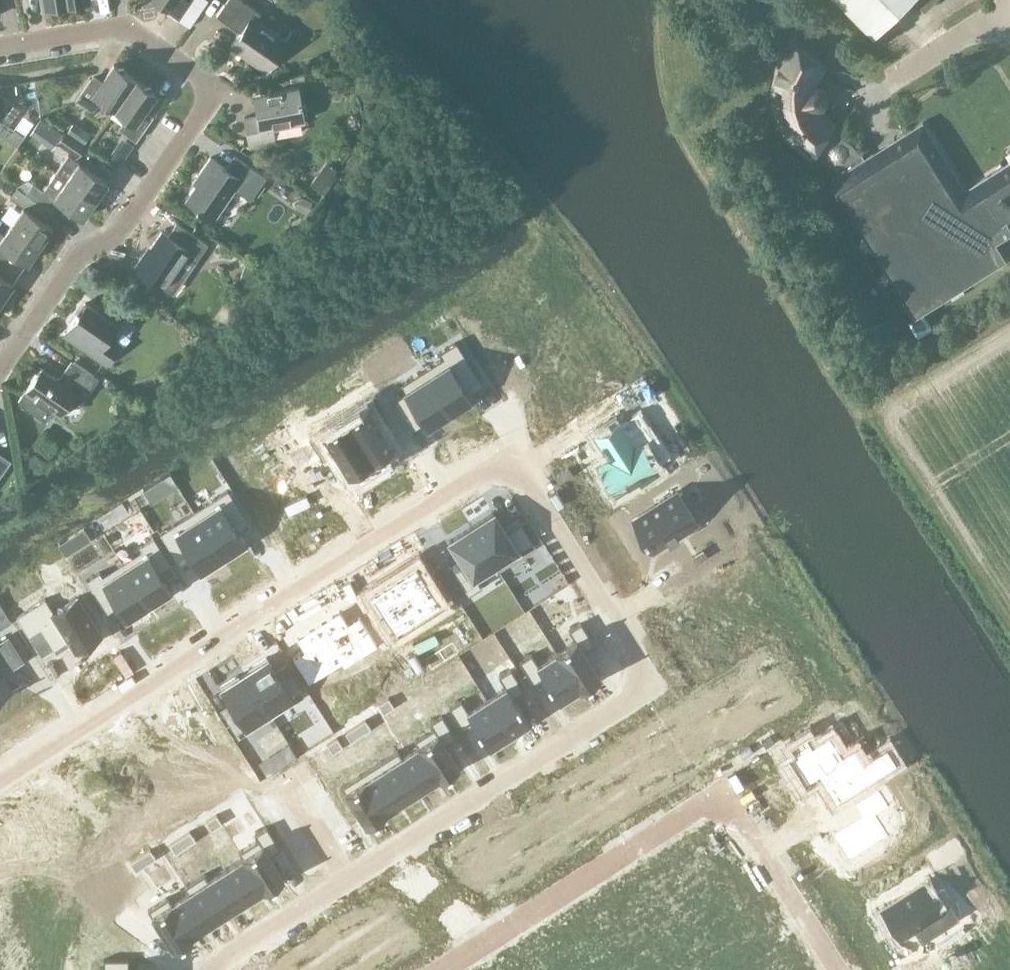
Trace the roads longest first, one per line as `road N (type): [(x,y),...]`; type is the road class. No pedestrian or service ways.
road 1 (residential): [(0,779),(509,455),(654,684)]
road 2 (residential): [(0,368),(77,258),(121,229),(216,88),(126,27),(0,47)]
road 3 (residential): [(441,969),(724,791),(837,969)]
road 4 (residential): [(204,969),(654,684)]
road 5 (unclassified): [(890,84),(1000,10)]

